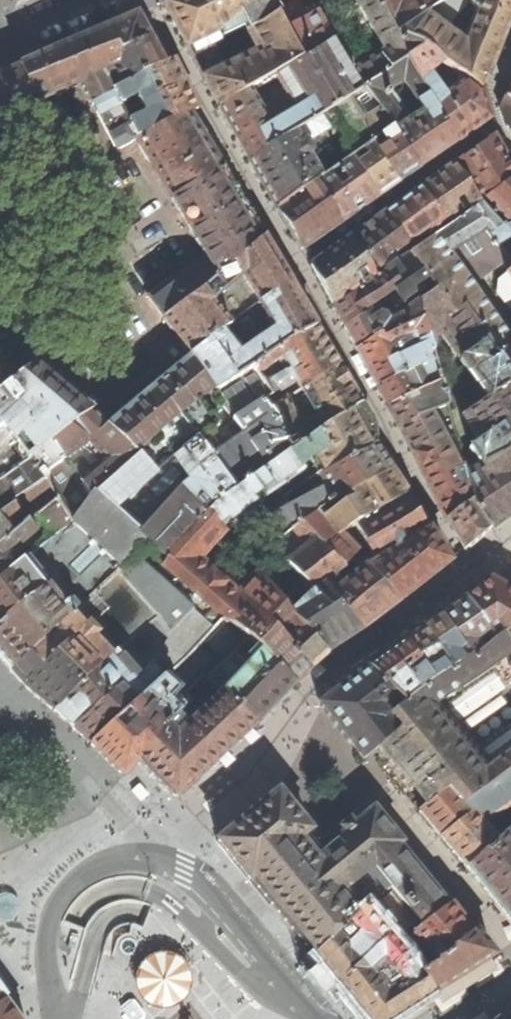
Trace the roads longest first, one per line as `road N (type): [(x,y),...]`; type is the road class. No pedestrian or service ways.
road 1 (residential): [(319,1018),(184,868),(155,857),(111,861),(70,883),(49,919),(53,1018)]

